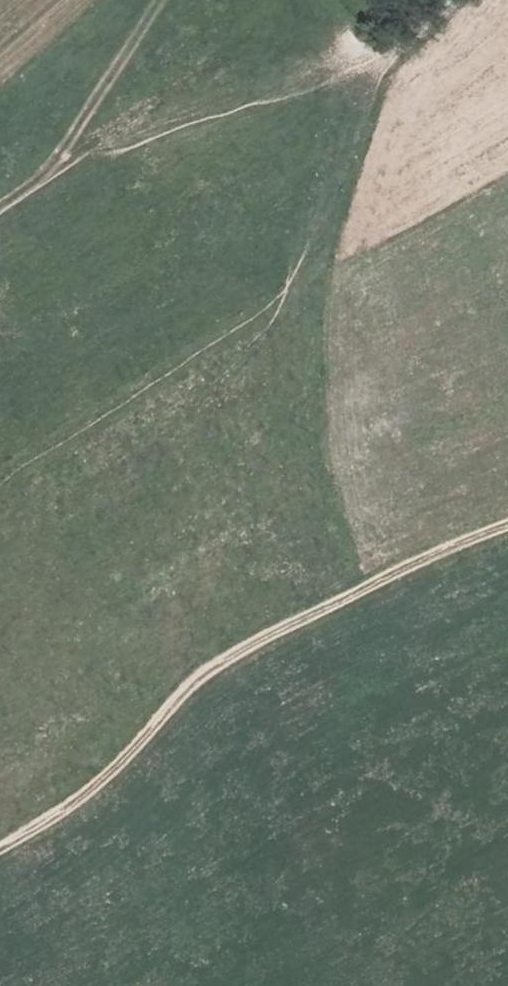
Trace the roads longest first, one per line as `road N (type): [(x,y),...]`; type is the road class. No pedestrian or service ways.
road 1 (track): [(507,525),(327,606),(183,684),(109,776),(0,838)]
road 2 (track): [(0,201),(71,146),(166,0)]

